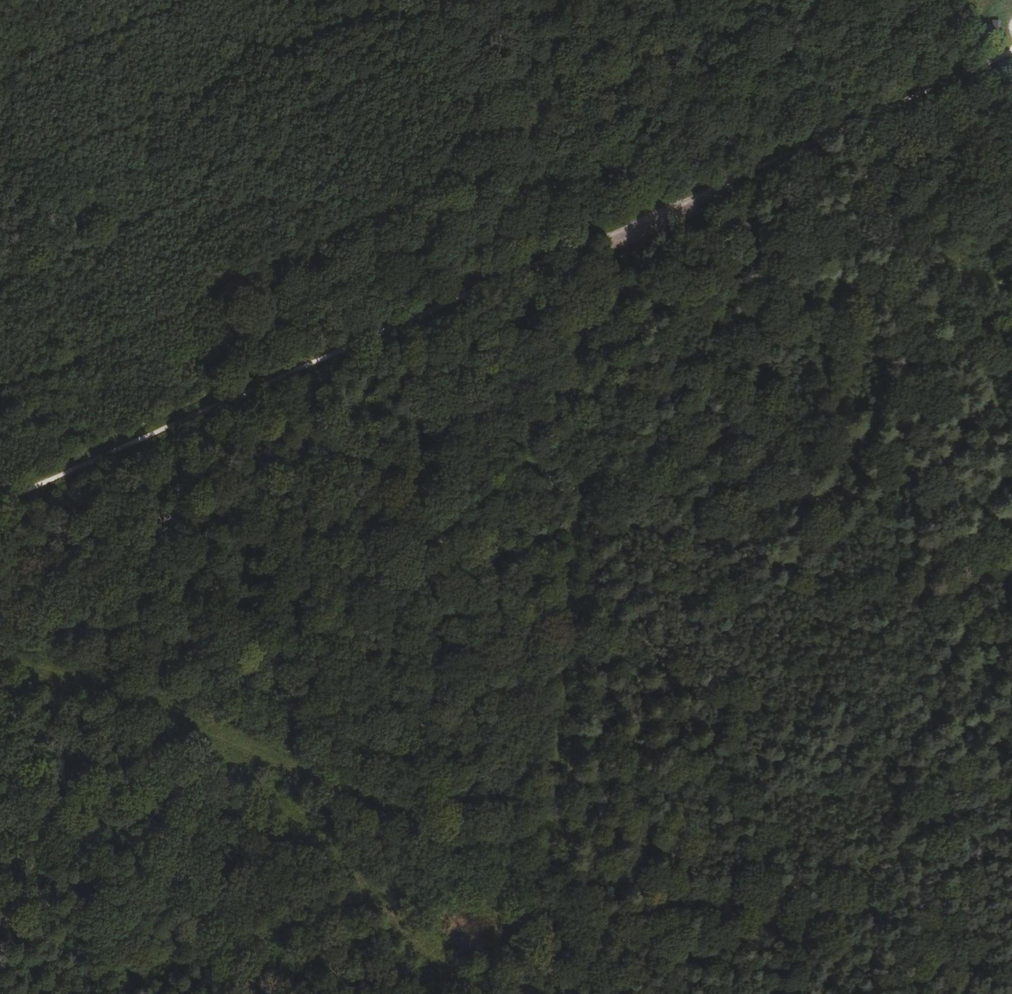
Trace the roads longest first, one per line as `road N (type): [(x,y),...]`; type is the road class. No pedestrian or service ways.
road 1 (track): [(0,501),(1011,54)]
road 2 (track): [(457,993),(166,707),(0,660)]

